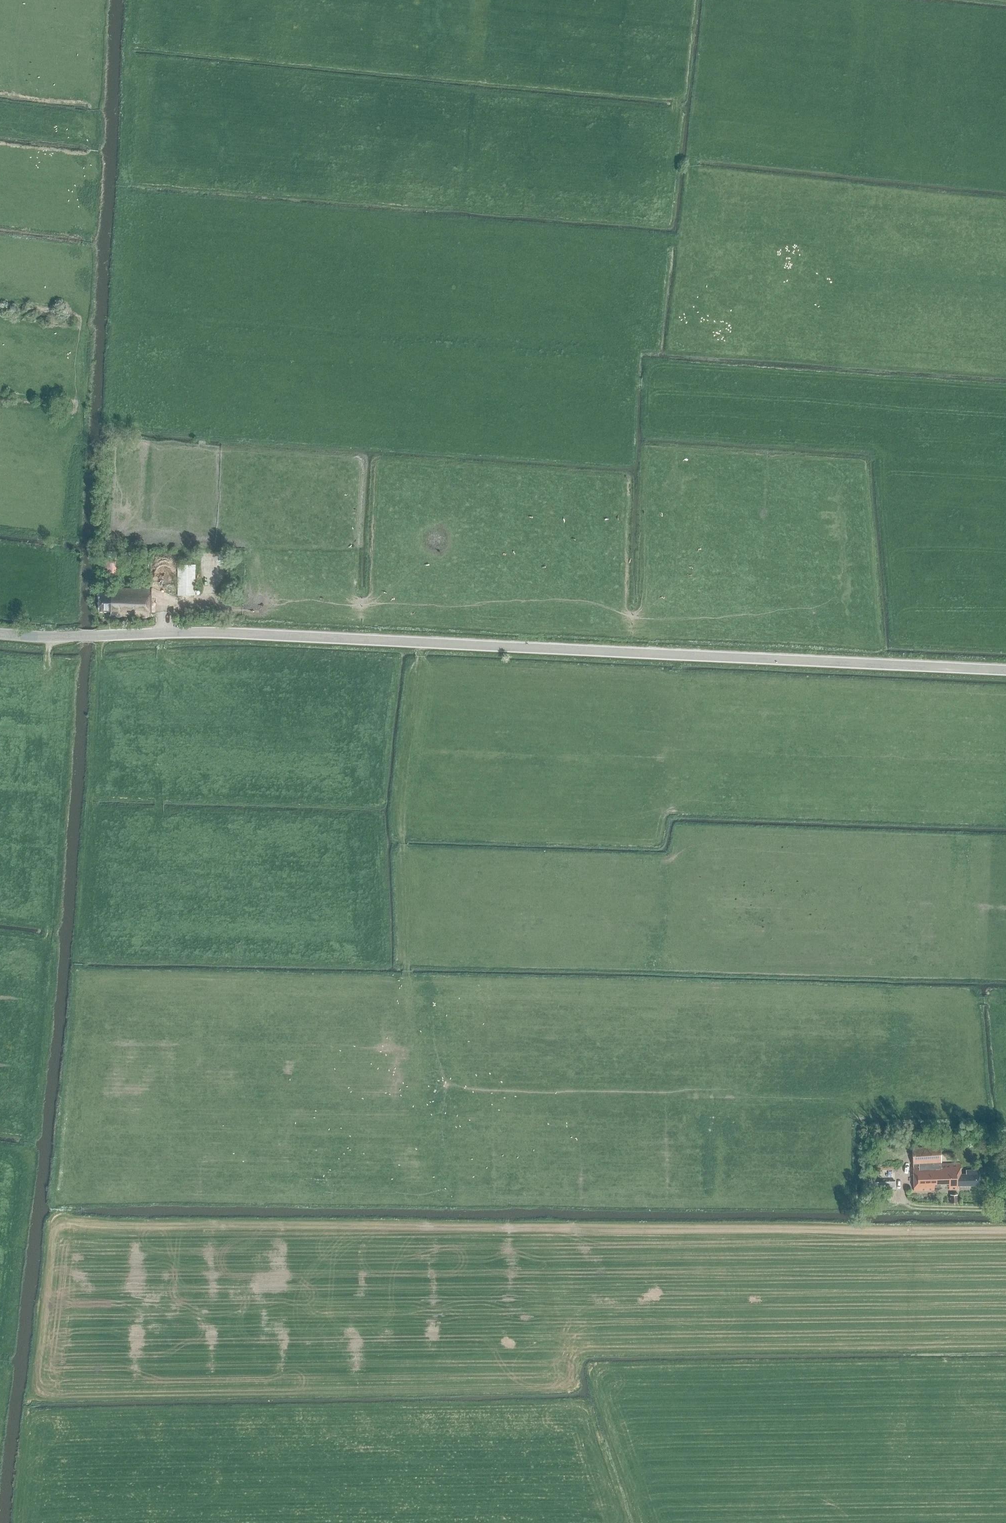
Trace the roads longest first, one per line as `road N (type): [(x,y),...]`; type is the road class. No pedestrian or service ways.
road 1 (tertiary): [(1005,671),(183,634),(0,634)]

